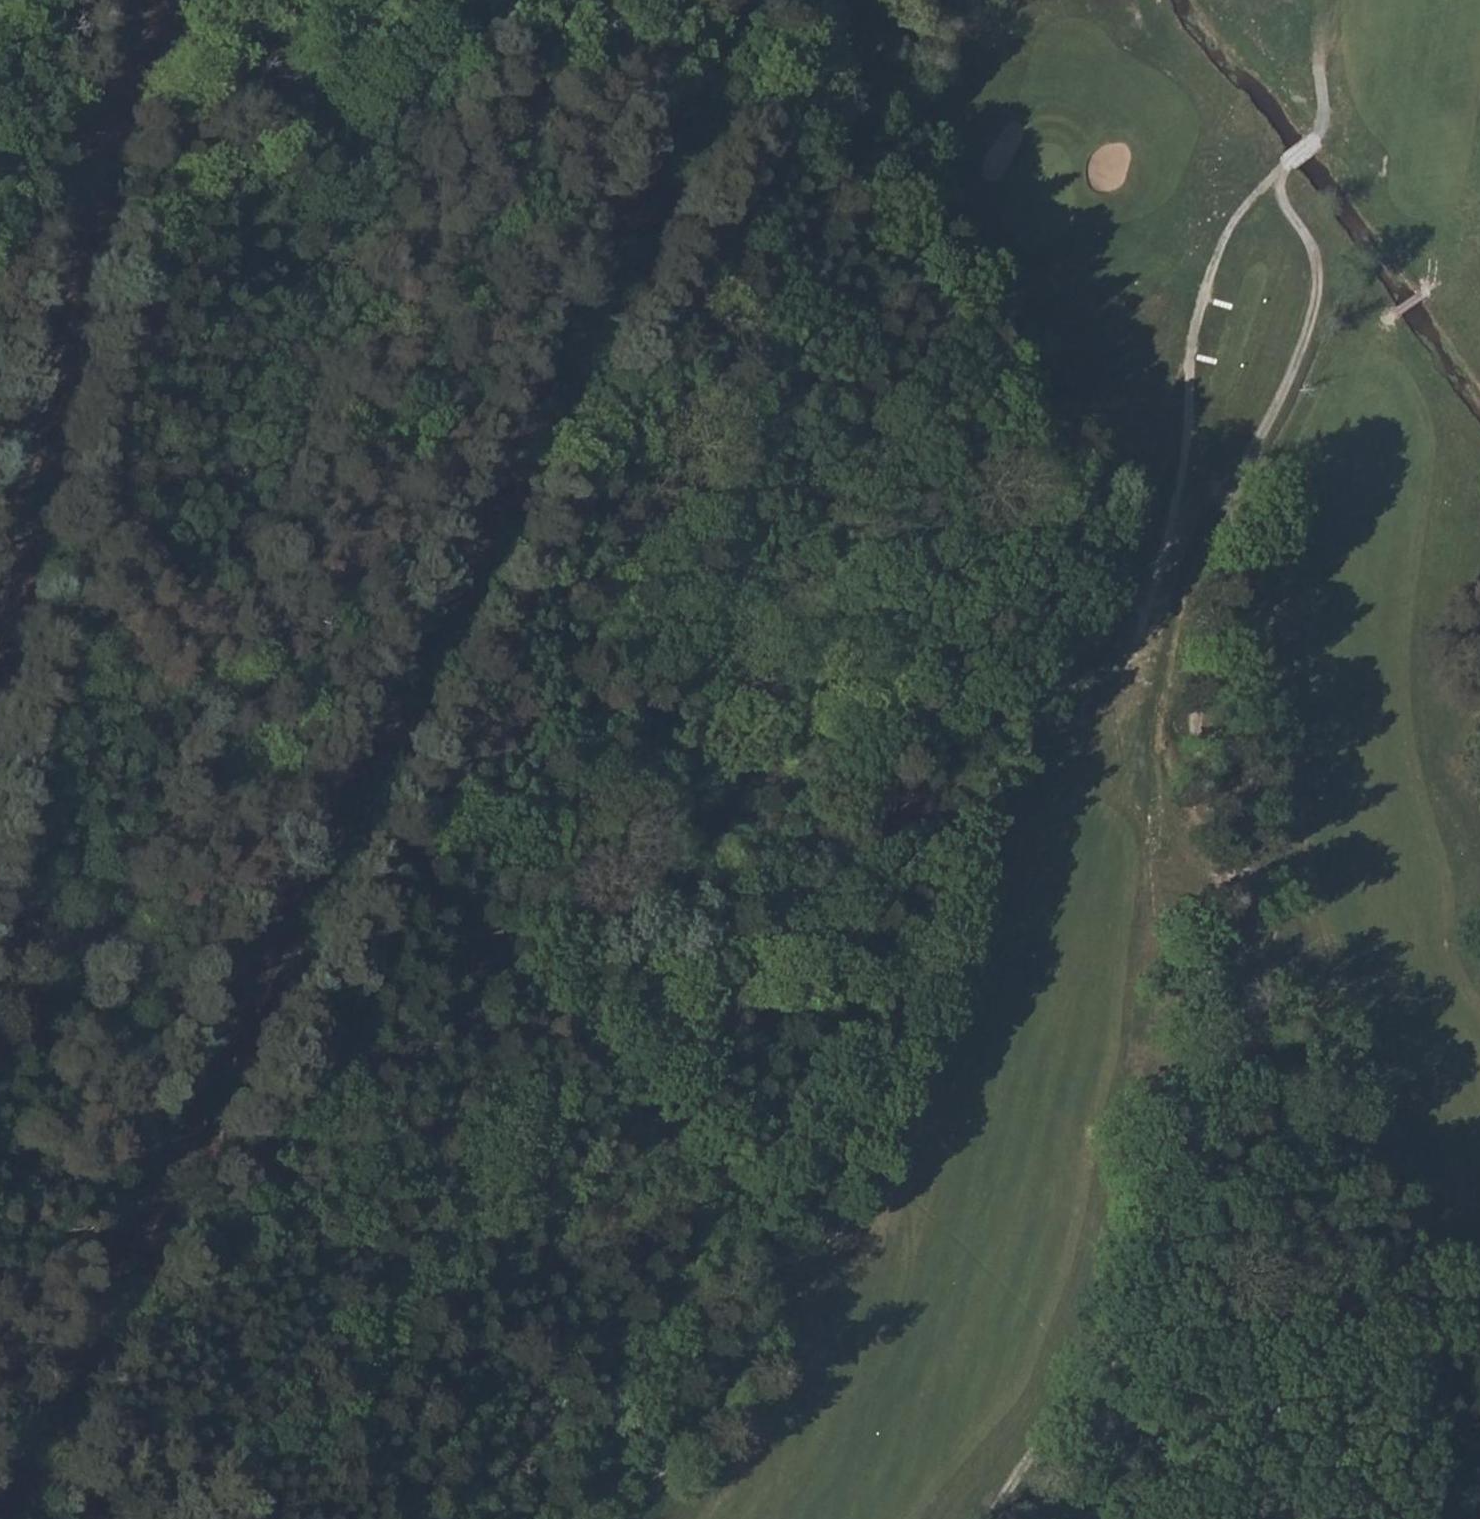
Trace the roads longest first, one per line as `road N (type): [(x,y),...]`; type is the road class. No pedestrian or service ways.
road 1 (unclassified): [(731,0),(326,851),(0,1498)]
road 2 (unclassified): [(0,536),(111,0)]

